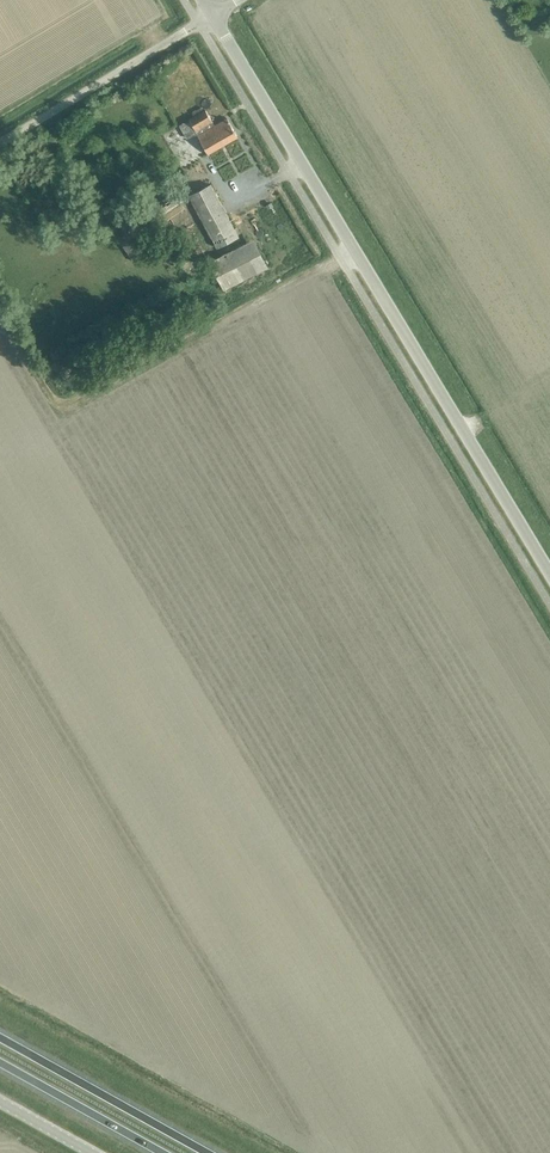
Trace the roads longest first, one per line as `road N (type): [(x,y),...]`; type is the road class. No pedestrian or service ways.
road 1 (tertiary): [(549,573),(214,15)]
road 2 (unclassified): [(0,141),(214,15)]
road 3 (trunk): [(208,1152),(0,1036)]
road 4 (trunk): [(0,1065),(155,1152)]

